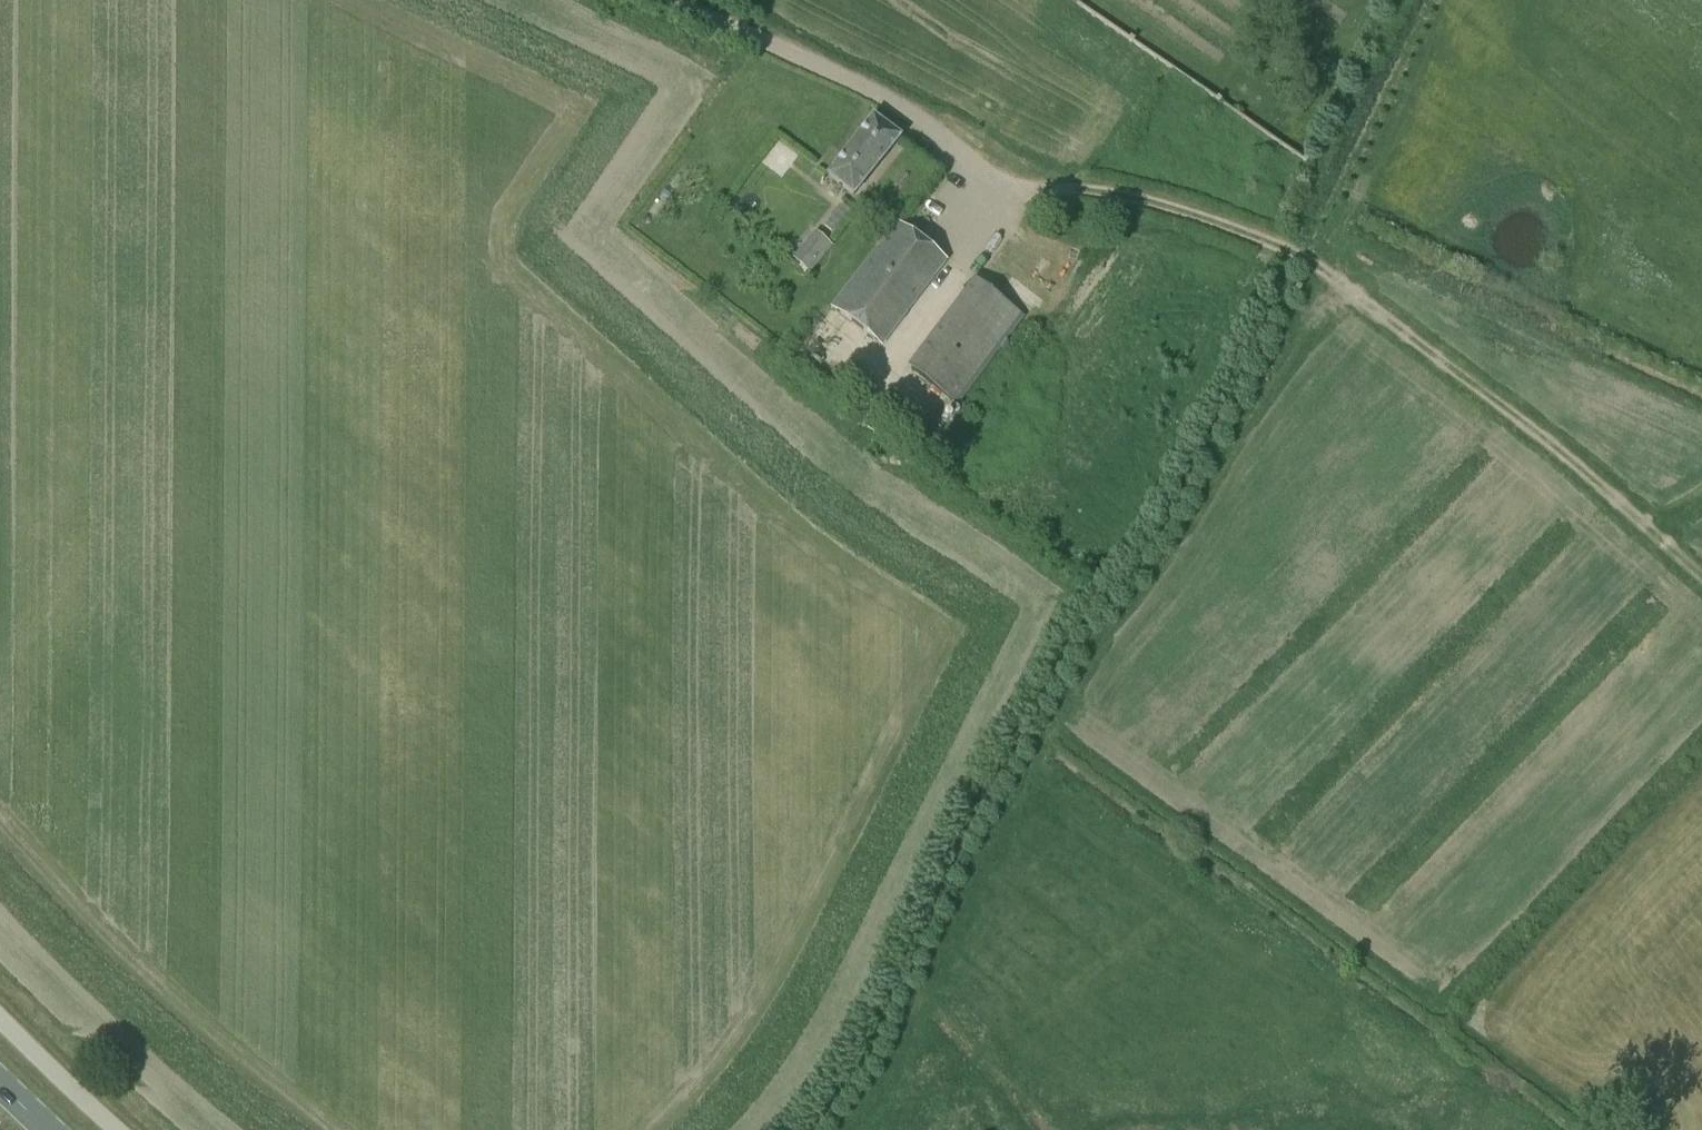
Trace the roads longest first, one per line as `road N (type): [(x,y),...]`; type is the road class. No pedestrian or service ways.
road 1 (track): [(968,183),(1143,199),(1302,256),(1543,442),(1701,579)]
road 2 (unclassified): [(674,0),(868,89),(944,141),(968,183),(957,237)]
road 3 (unclassified): [(117,1129),(0,1018)]

